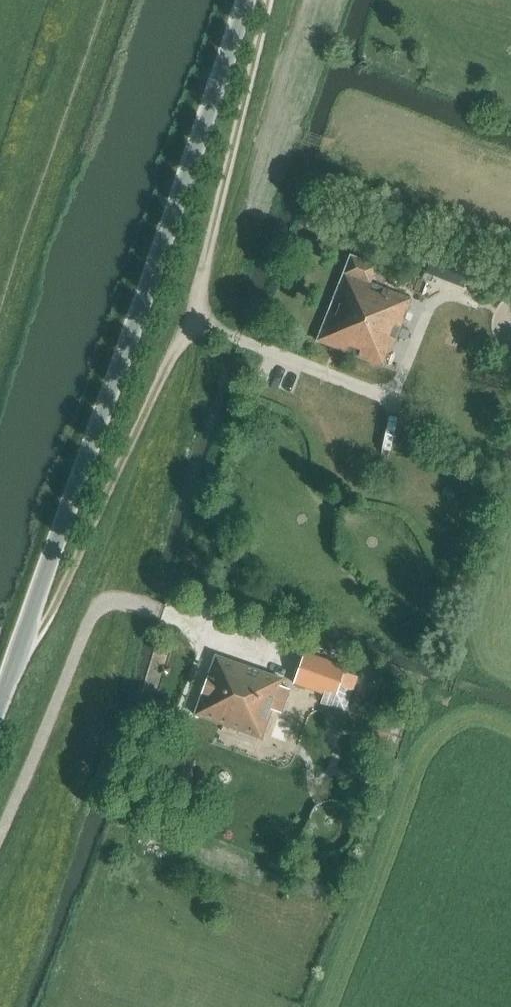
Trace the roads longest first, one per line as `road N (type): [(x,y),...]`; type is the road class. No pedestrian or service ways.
road 1 (unclassified): [(0,715),(250,0)]

